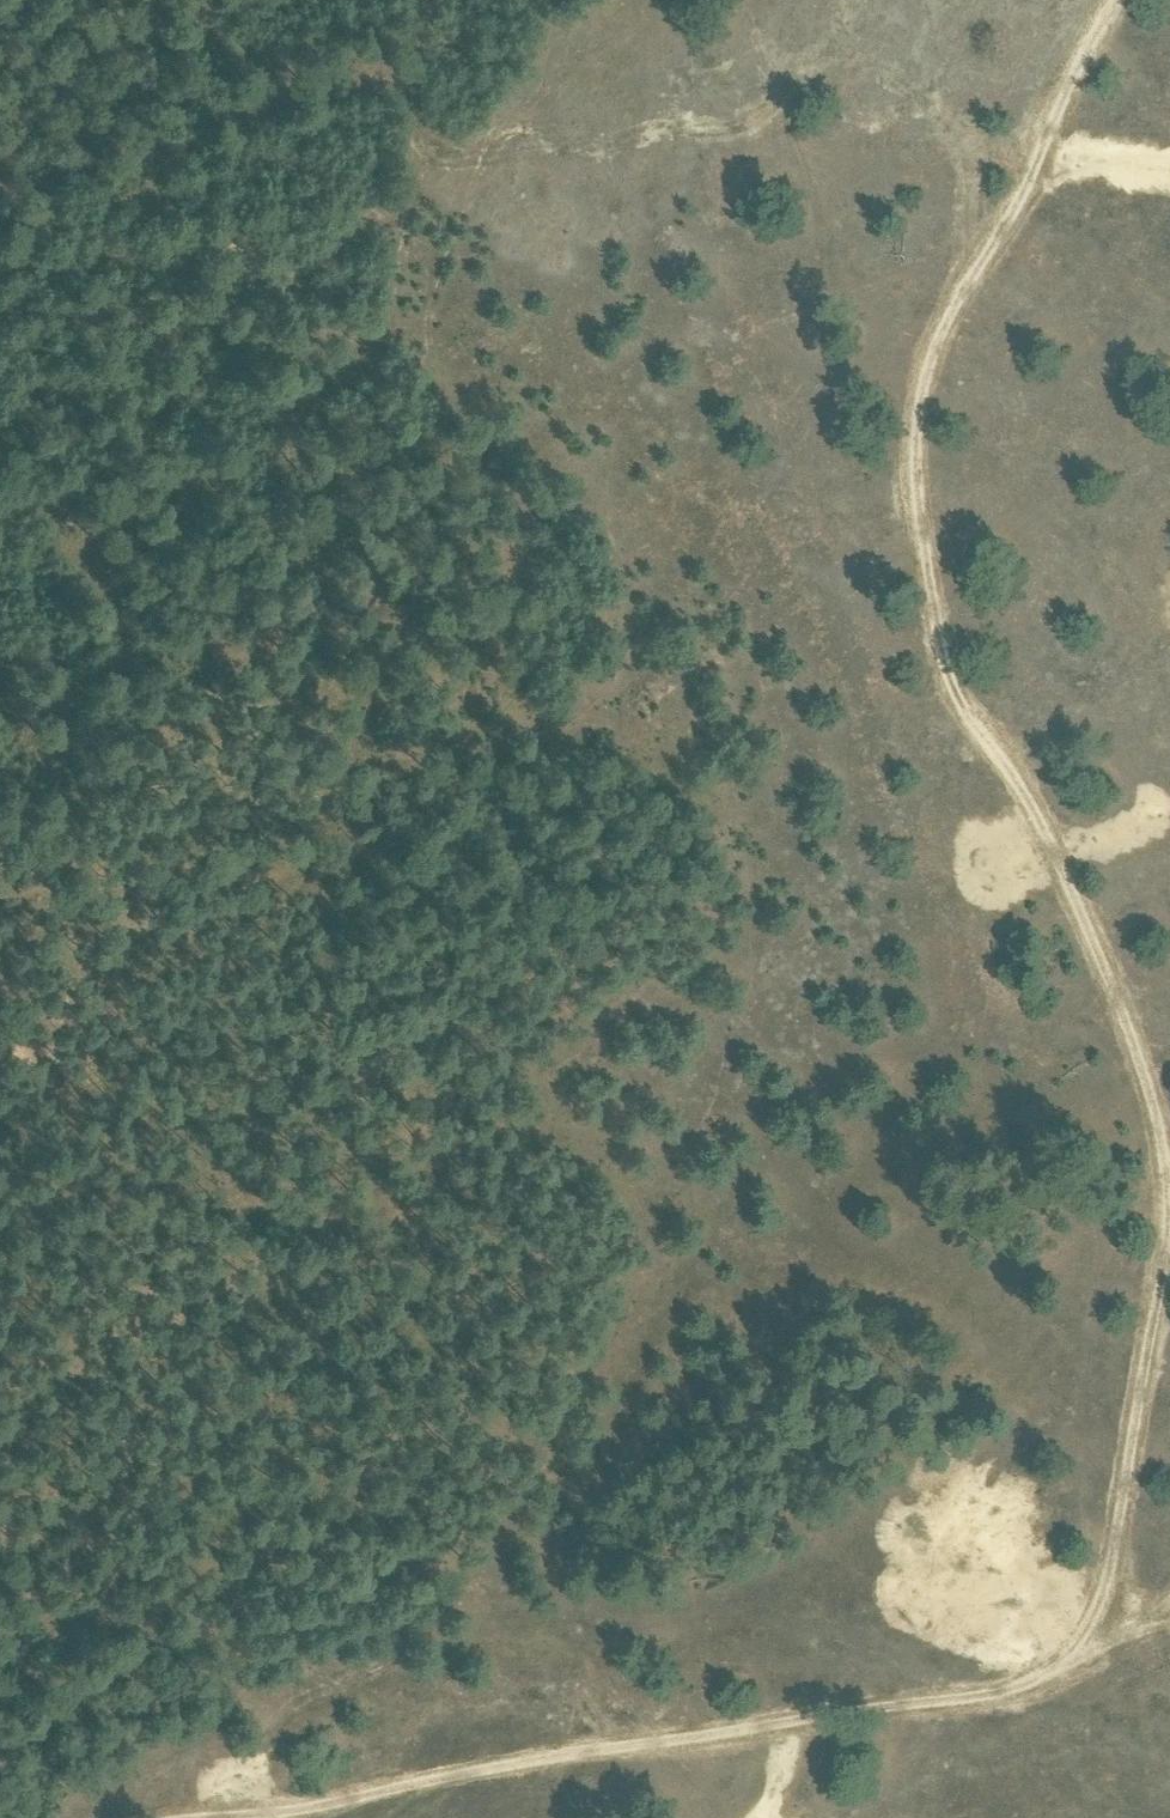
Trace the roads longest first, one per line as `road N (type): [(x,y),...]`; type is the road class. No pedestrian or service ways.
road 1 (track): [(1089,1665),(1137,1416),(1163,1163),(1060,872),(983,723),(946,673),(901,487),(908,415),(967,272),(1050,91),(1114,0)]

